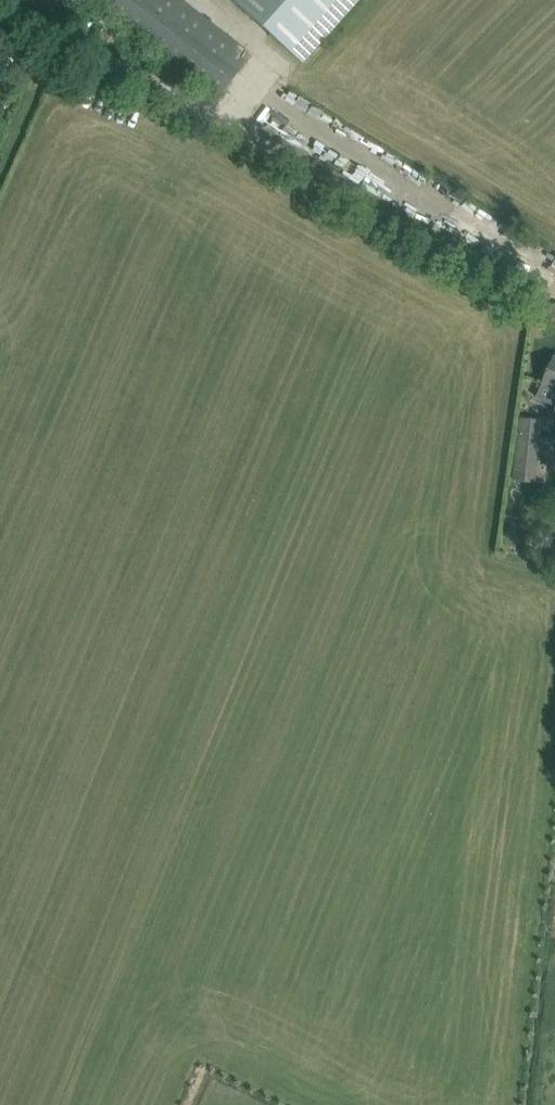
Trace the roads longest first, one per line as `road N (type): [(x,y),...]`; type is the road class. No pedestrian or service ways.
road 1 (unclassified): [(206,102),(30,0)]

